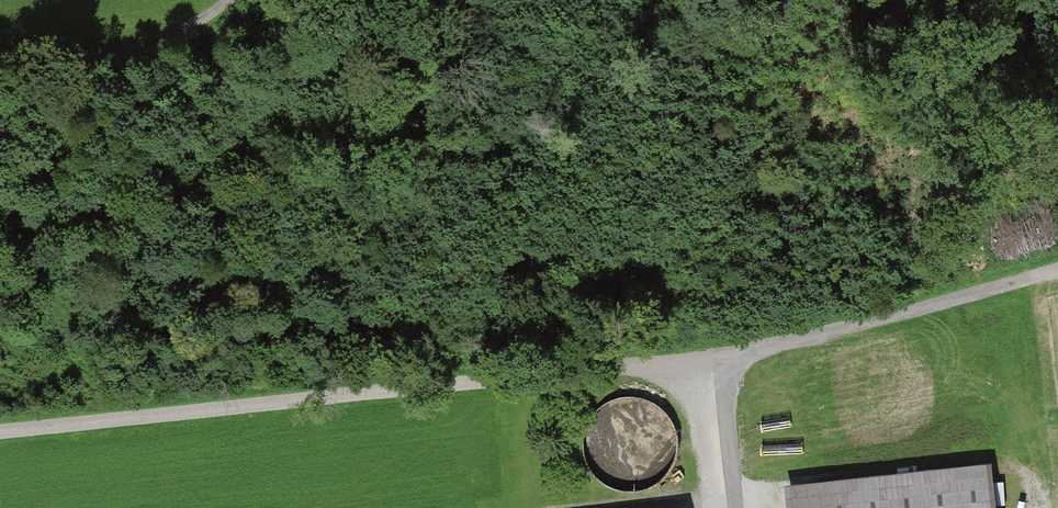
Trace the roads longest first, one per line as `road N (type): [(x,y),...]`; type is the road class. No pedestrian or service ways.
road 1 (track): [(1057,269),(715,353),(574,375),(0,424)]
road 2 (track): [(0,53),(144,44),(204,24),(229,0)]
road 3 (track): [(715,353),(732,507)]

